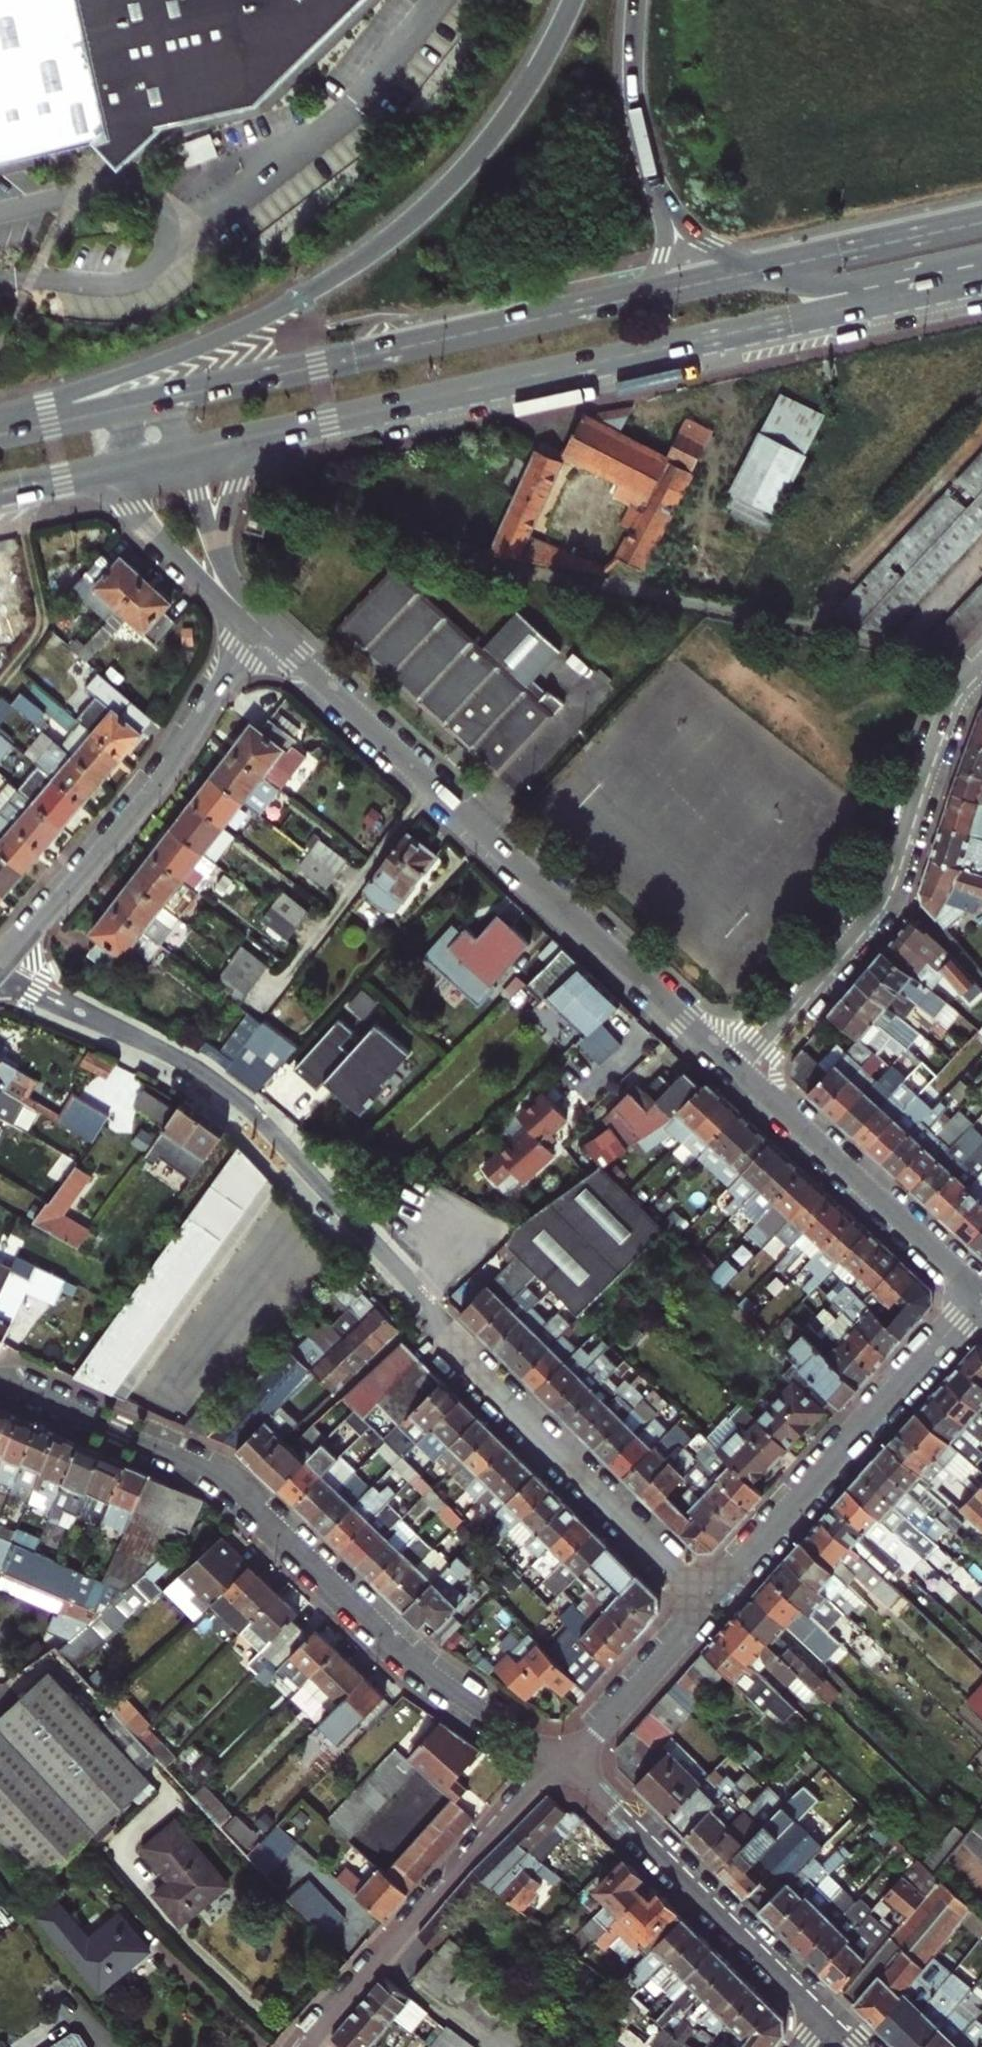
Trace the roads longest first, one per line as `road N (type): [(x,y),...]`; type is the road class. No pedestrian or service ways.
road 1 (residential): [(0,974),(213,1082),(261,1117),(397,1263),(460,1353),(706,1599)]
road 2 (primary): [(244,439),(974,283)]
road 3 (primary): [(573,0),(512,114),(472,163),(350,268),(201,346),(0,417)]
road 4 (residential): [(0,1378),(235,1487),(411,1659),(556,1761)]
road 5 (residential): [(265,632),(744,1072)]
road 6 (residential): [(981,665),(952,710),(887,900),(744,1072)]
road 7 (primary): [(633,298),(174,397)]
road 8 (residential): [(0,963),(146,793),(265,632)]
road 9 (residential): [(981,1297),(706,1599)]
road 10 (residential): [(306,2046),(556,1761)]
road 11 (residential): [(556,1761),(599,1794),(824,2019)]
road 12 (residential): [(744,1072),(981,1295)]
road 13 (residential): [(126,464),(148,522),(265,632)]
road 14 (primary): [(981,223),(764,270)]
road 15 (residential): [(706,1599),(556,1761)]
road 16 (primary): [(764,270),(858,290),(974,283)]
road 17 (primary): [(636,0),(634,85),(654,181)]
road 18 (primary): [(654,181),(702,241),(764,270)]
road 19 (primary): [(232,581),(228,522),(244,439)]
road 20 (residential): [(232,581),(186,451)]
road 21 (primary): [(764,270),(633,298)]
road 22 (primary): [(654,181),(666,247),(650,284),(633,298)]
road 23 (primary): [(0,492),(126,464)]

